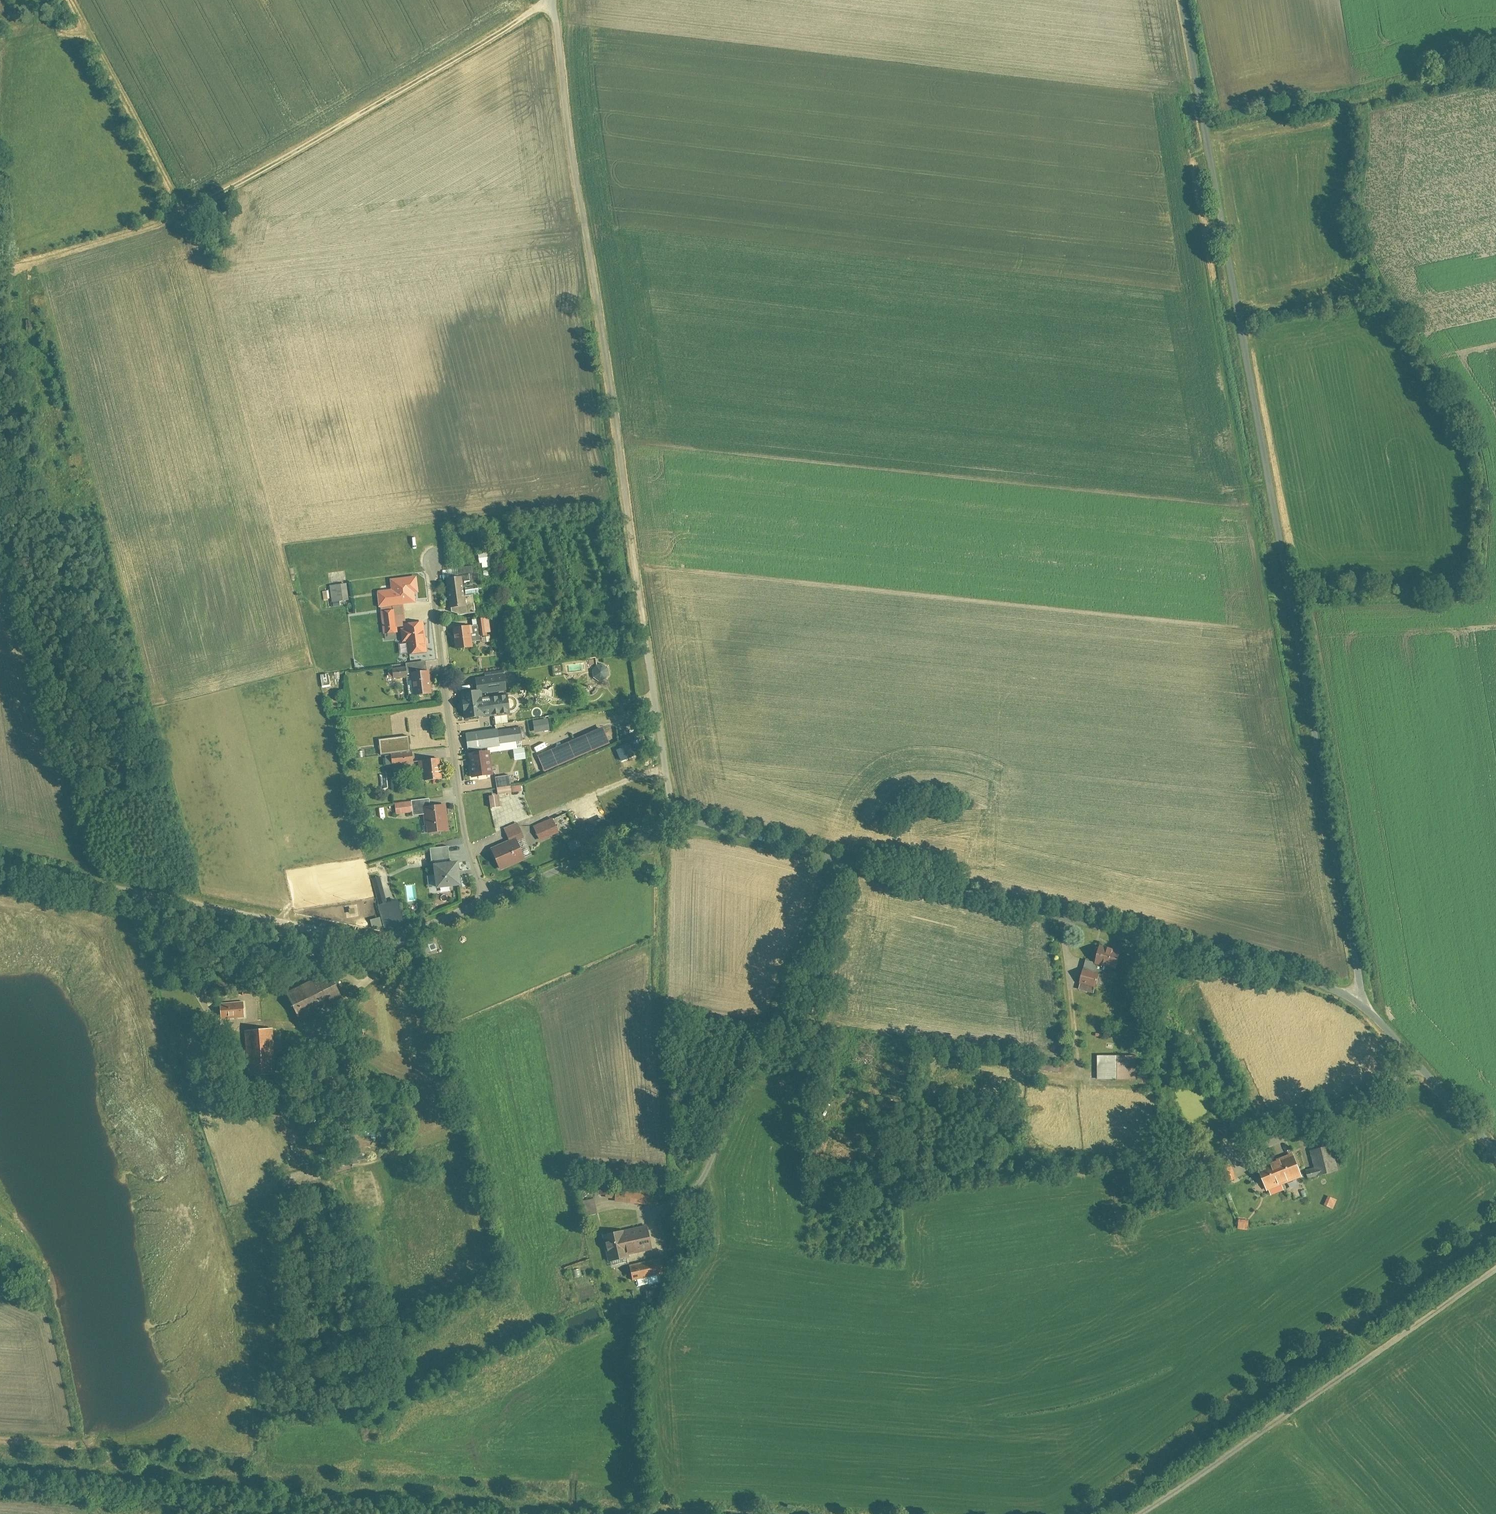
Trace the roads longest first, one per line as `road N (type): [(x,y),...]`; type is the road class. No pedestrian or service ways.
road 1 (residential): [(1362,1001),(1182,0)]
road 2 (unclassified): [(489,897),(674,818),(1362,1001)]
road 3 (track): [(547,0),(562,43),(674,818)]
road 4 (unclassified): [(0,865),(383,941),(428,930),(489,897)]
road 5 (track): [(1495,1265),(1141,1513)]
road 6 (track): [(195,198),(548,0)]
road 7 (track): [(670,1211),(698,1188),(864,867)]
road 8 (residential): [(489,897),(462,817),(432,573)]
road 9 (residential): [(1196,1152),(1419,1066)]
road 10 (track): [(72,0),(172,189),(195,198)]

